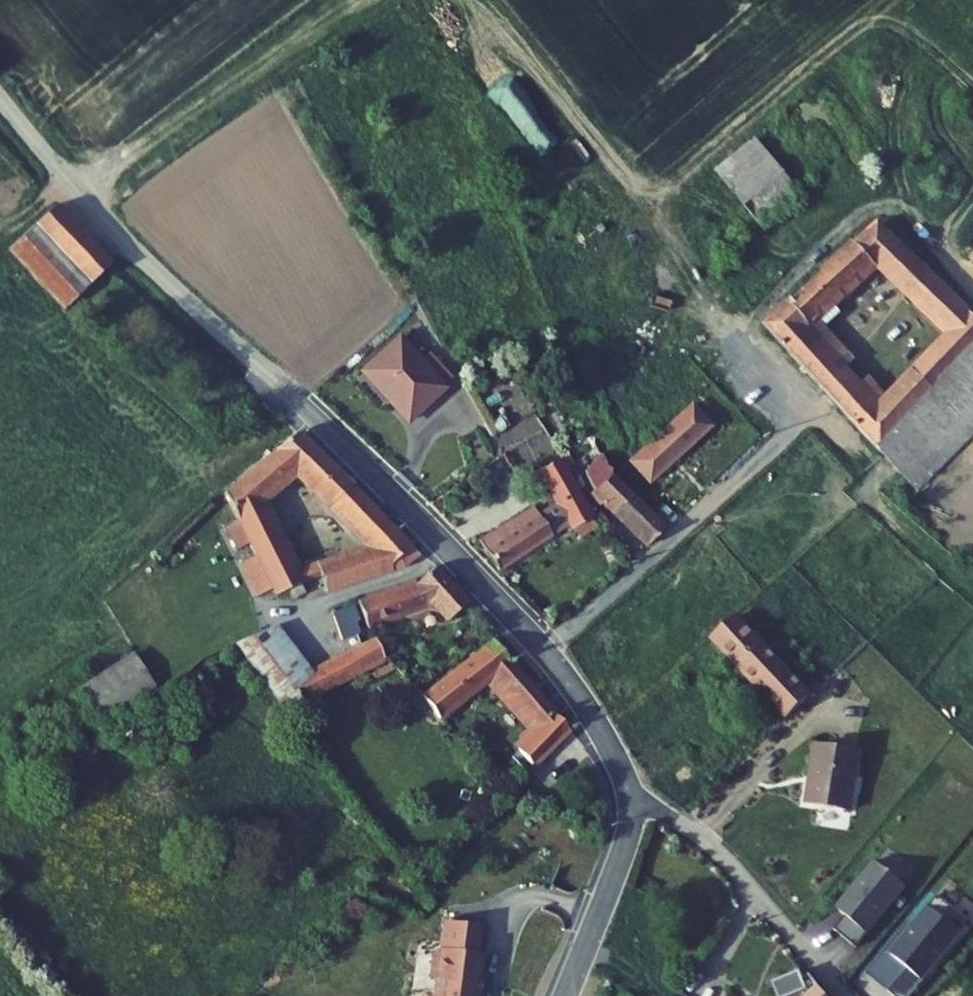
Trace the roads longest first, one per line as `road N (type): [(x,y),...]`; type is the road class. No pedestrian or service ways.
road 1 (unclassified): [(0,96),(134,248),(347,445),(543,649),(626,789)]
road 2 (residential): [(626,789),(709,841),(794,934)]
road 3 (unclassified): [(626,789),(621,847),(560,995)]

